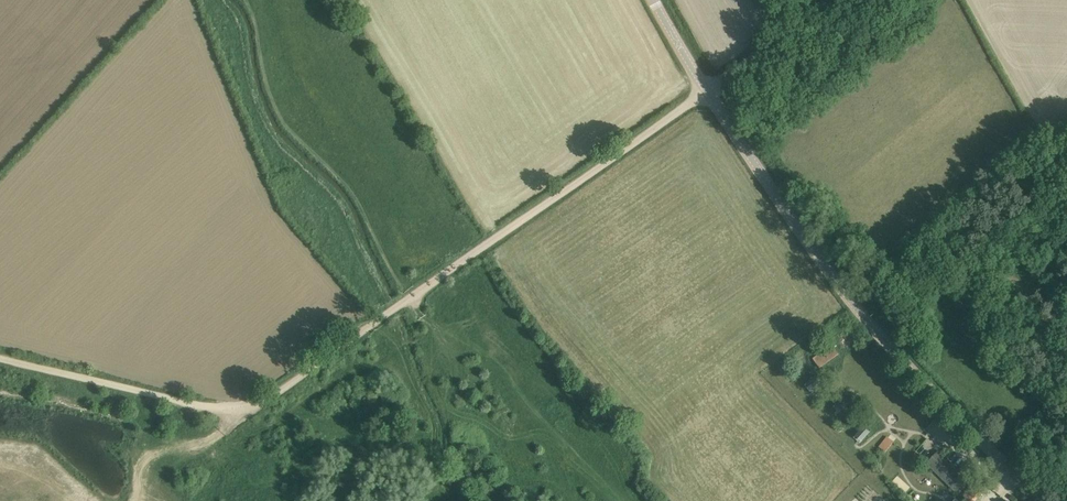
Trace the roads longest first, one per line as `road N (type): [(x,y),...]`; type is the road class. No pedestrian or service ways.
road 1 (track): [(826,0),(780,44),(255,405),(195,405),(0,356)]
road 2 (unclassified): [(1047,500),(949,410),(847,296),(653,0)]
road 3 (track): [(143,500),(152,453),(217,440),(255,405)]

